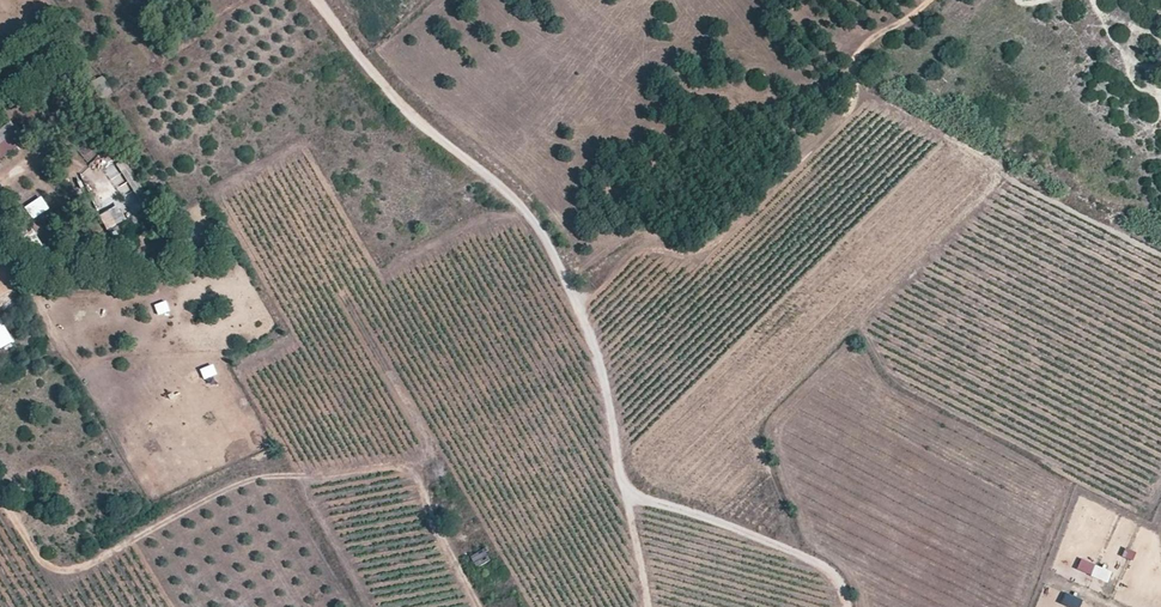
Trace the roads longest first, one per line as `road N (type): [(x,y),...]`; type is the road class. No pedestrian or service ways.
road 1 (track): [(648,606),(602,360),(564,275),(522,199),(435,137),(364,68),(320,0)]
road 2 (track): [(624,487),(817,560),(848,606)]

